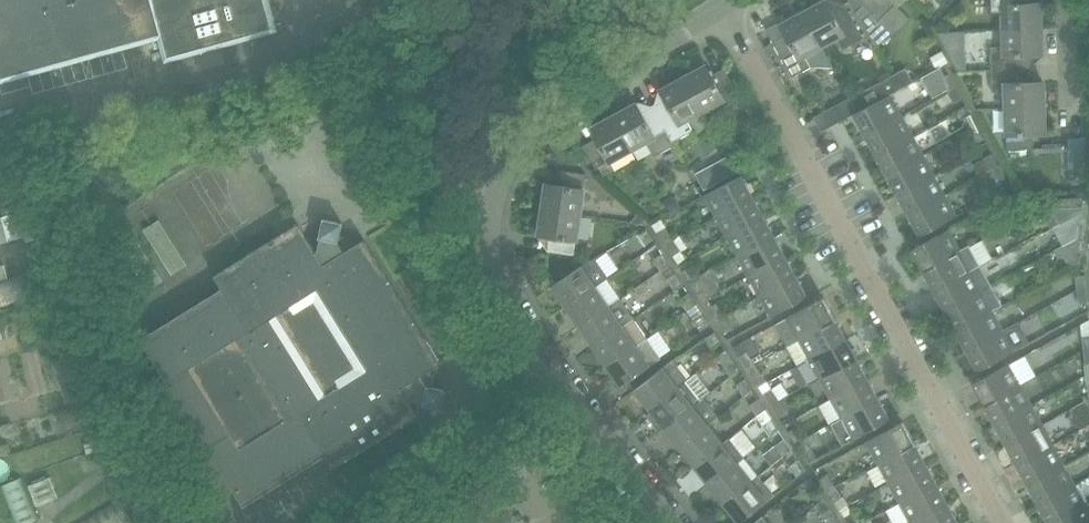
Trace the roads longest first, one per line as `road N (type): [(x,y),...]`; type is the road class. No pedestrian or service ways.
road 1 (residential): [(672,522),(532,333),(491,209),(511,159),(580,86),(722,12)]
road 2 (residential): [(999,522),(992,489),(722,12)]

